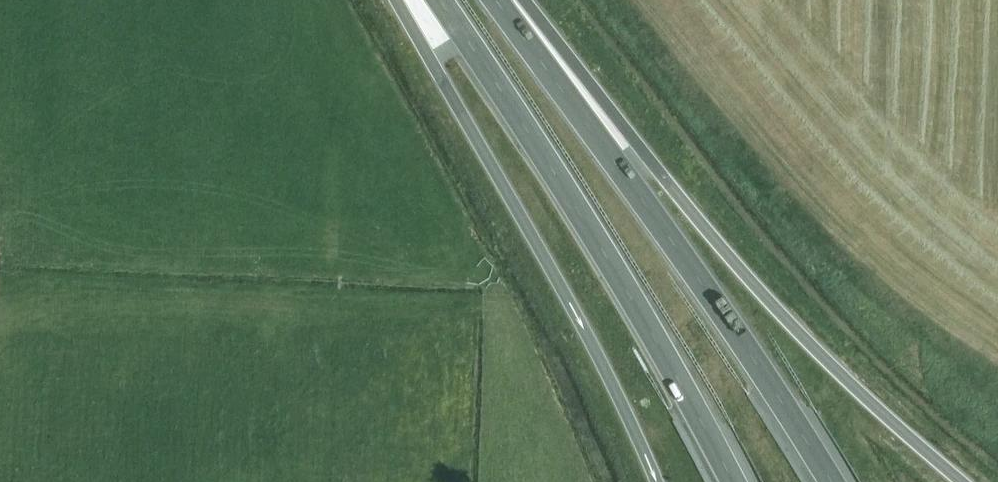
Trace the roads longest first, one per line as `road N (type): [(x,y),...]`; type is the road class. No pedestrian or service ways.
road 1 (trunk): [(961,481),(761,294),(524,0)]
road 2 (trunk): [(830,481),(706,291),(494,0)]
road 3 (trunk): [(438,0),(586,220),(734,481)]
road 4 (trunk): [(397,0),(592,341),(657,481)]

